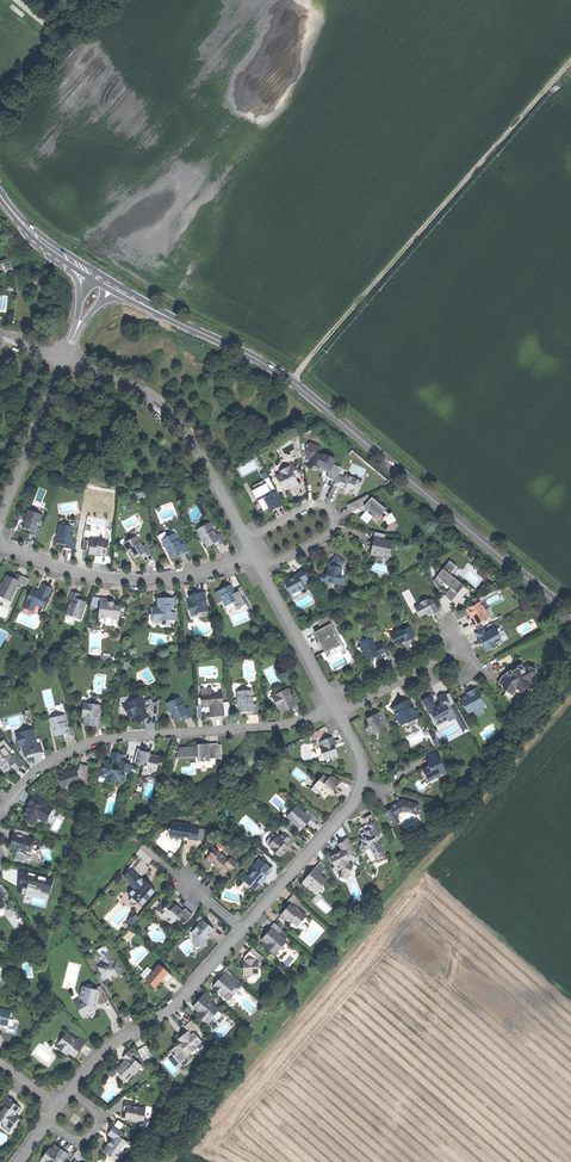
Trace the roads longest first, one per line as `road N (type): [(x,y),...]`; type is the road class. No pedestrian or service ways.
road 1 (tertiary): [(570,616),(291,381),(114,287)]
road 2 (track): [(291,381),(570,63)]
road 3 (residential): [(331,708),(271,729),(91,742),(54,759),(0,810)]
road 4 (residential): [(326,698),(446,636),(455,641),(455,652),(336,716)]
road 5 (residential): [(246,543),(195,443),(169,411),(63,360)]
road 6 (residential): [(242,930),(362,788),(364,770),(336,716)]
road 7 (residential): [(0,544),(107,578),(195,573),(252,555)]
road 8 (residential): [(70,1091),(95,1059),(178,1001),(242,930)]
road 9 (residential): [(246,543),(315,508),(330,516),(321,536),(265,571)]
road 10 (residential): [(63,360),(0,520)]
road 11 (residential): [(326,698),(265,571)]
road 12 (residential): [(70,1091),(104,1115),(83,1145),(48,1120)]
road 13 (tertiary): [(90,274),(23,223),(0,194)]

